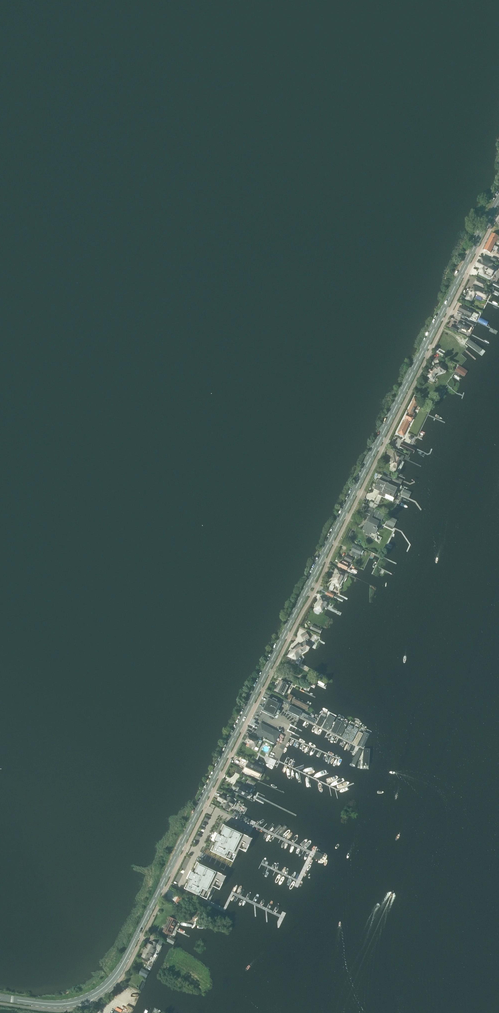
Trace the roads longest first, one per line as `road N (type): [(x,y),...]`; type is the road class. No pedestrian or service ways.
road 1 (secondary): [(498,200),(122,966),(98,993),(69,1003),(0,997)]

